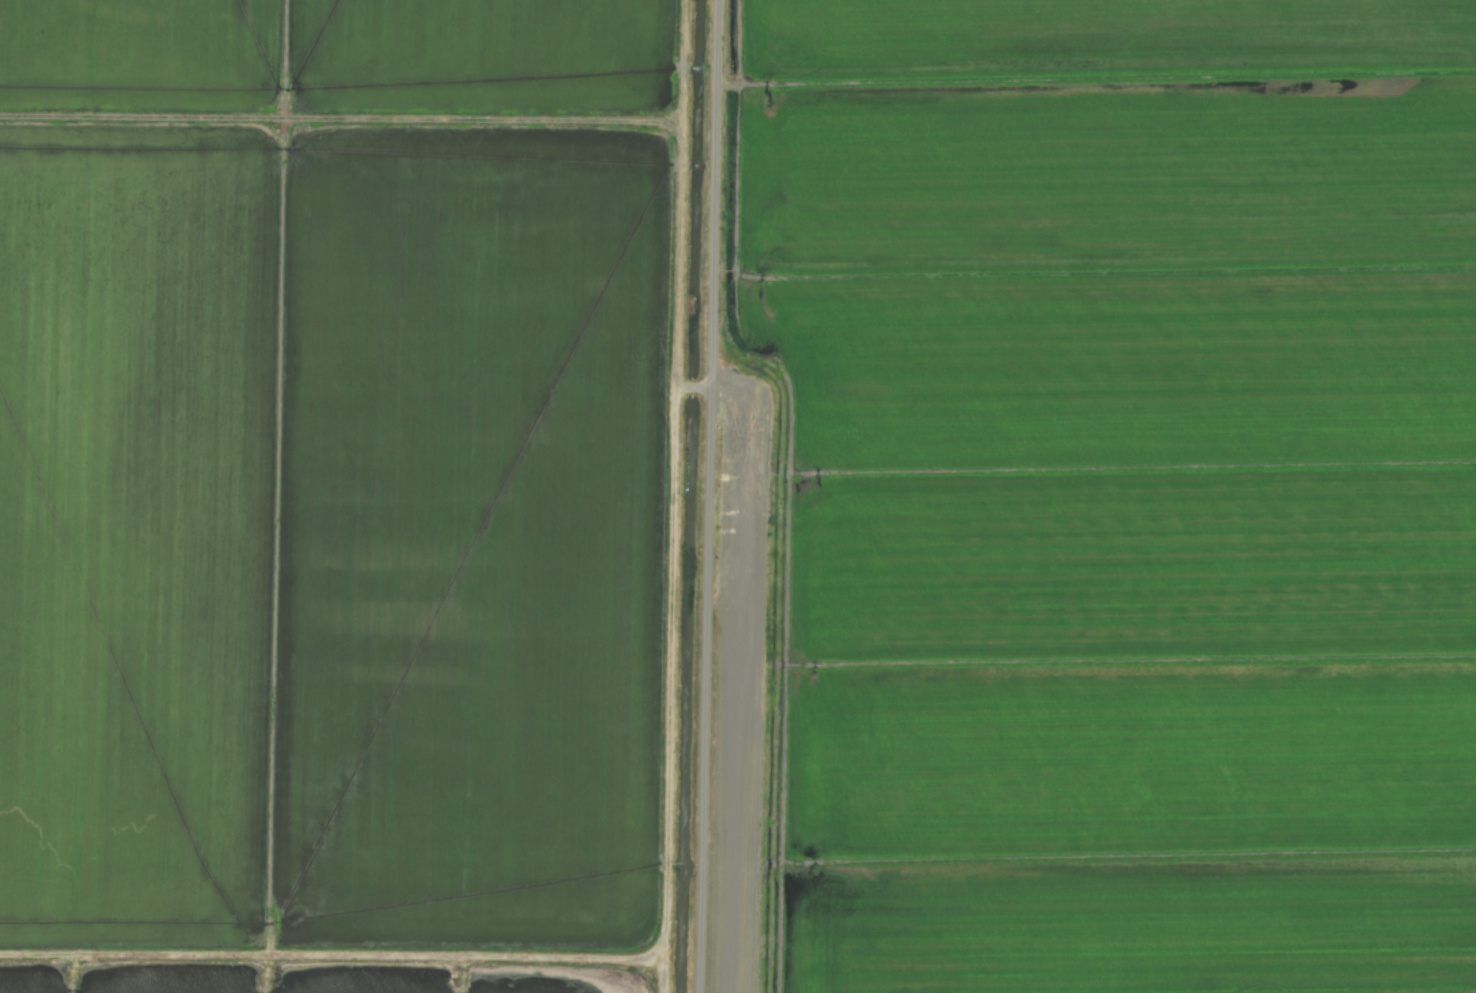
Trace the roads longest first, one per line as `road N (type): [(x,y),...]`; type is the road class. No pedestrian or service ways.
road 1 (track): [(716,0),(697,992)]

